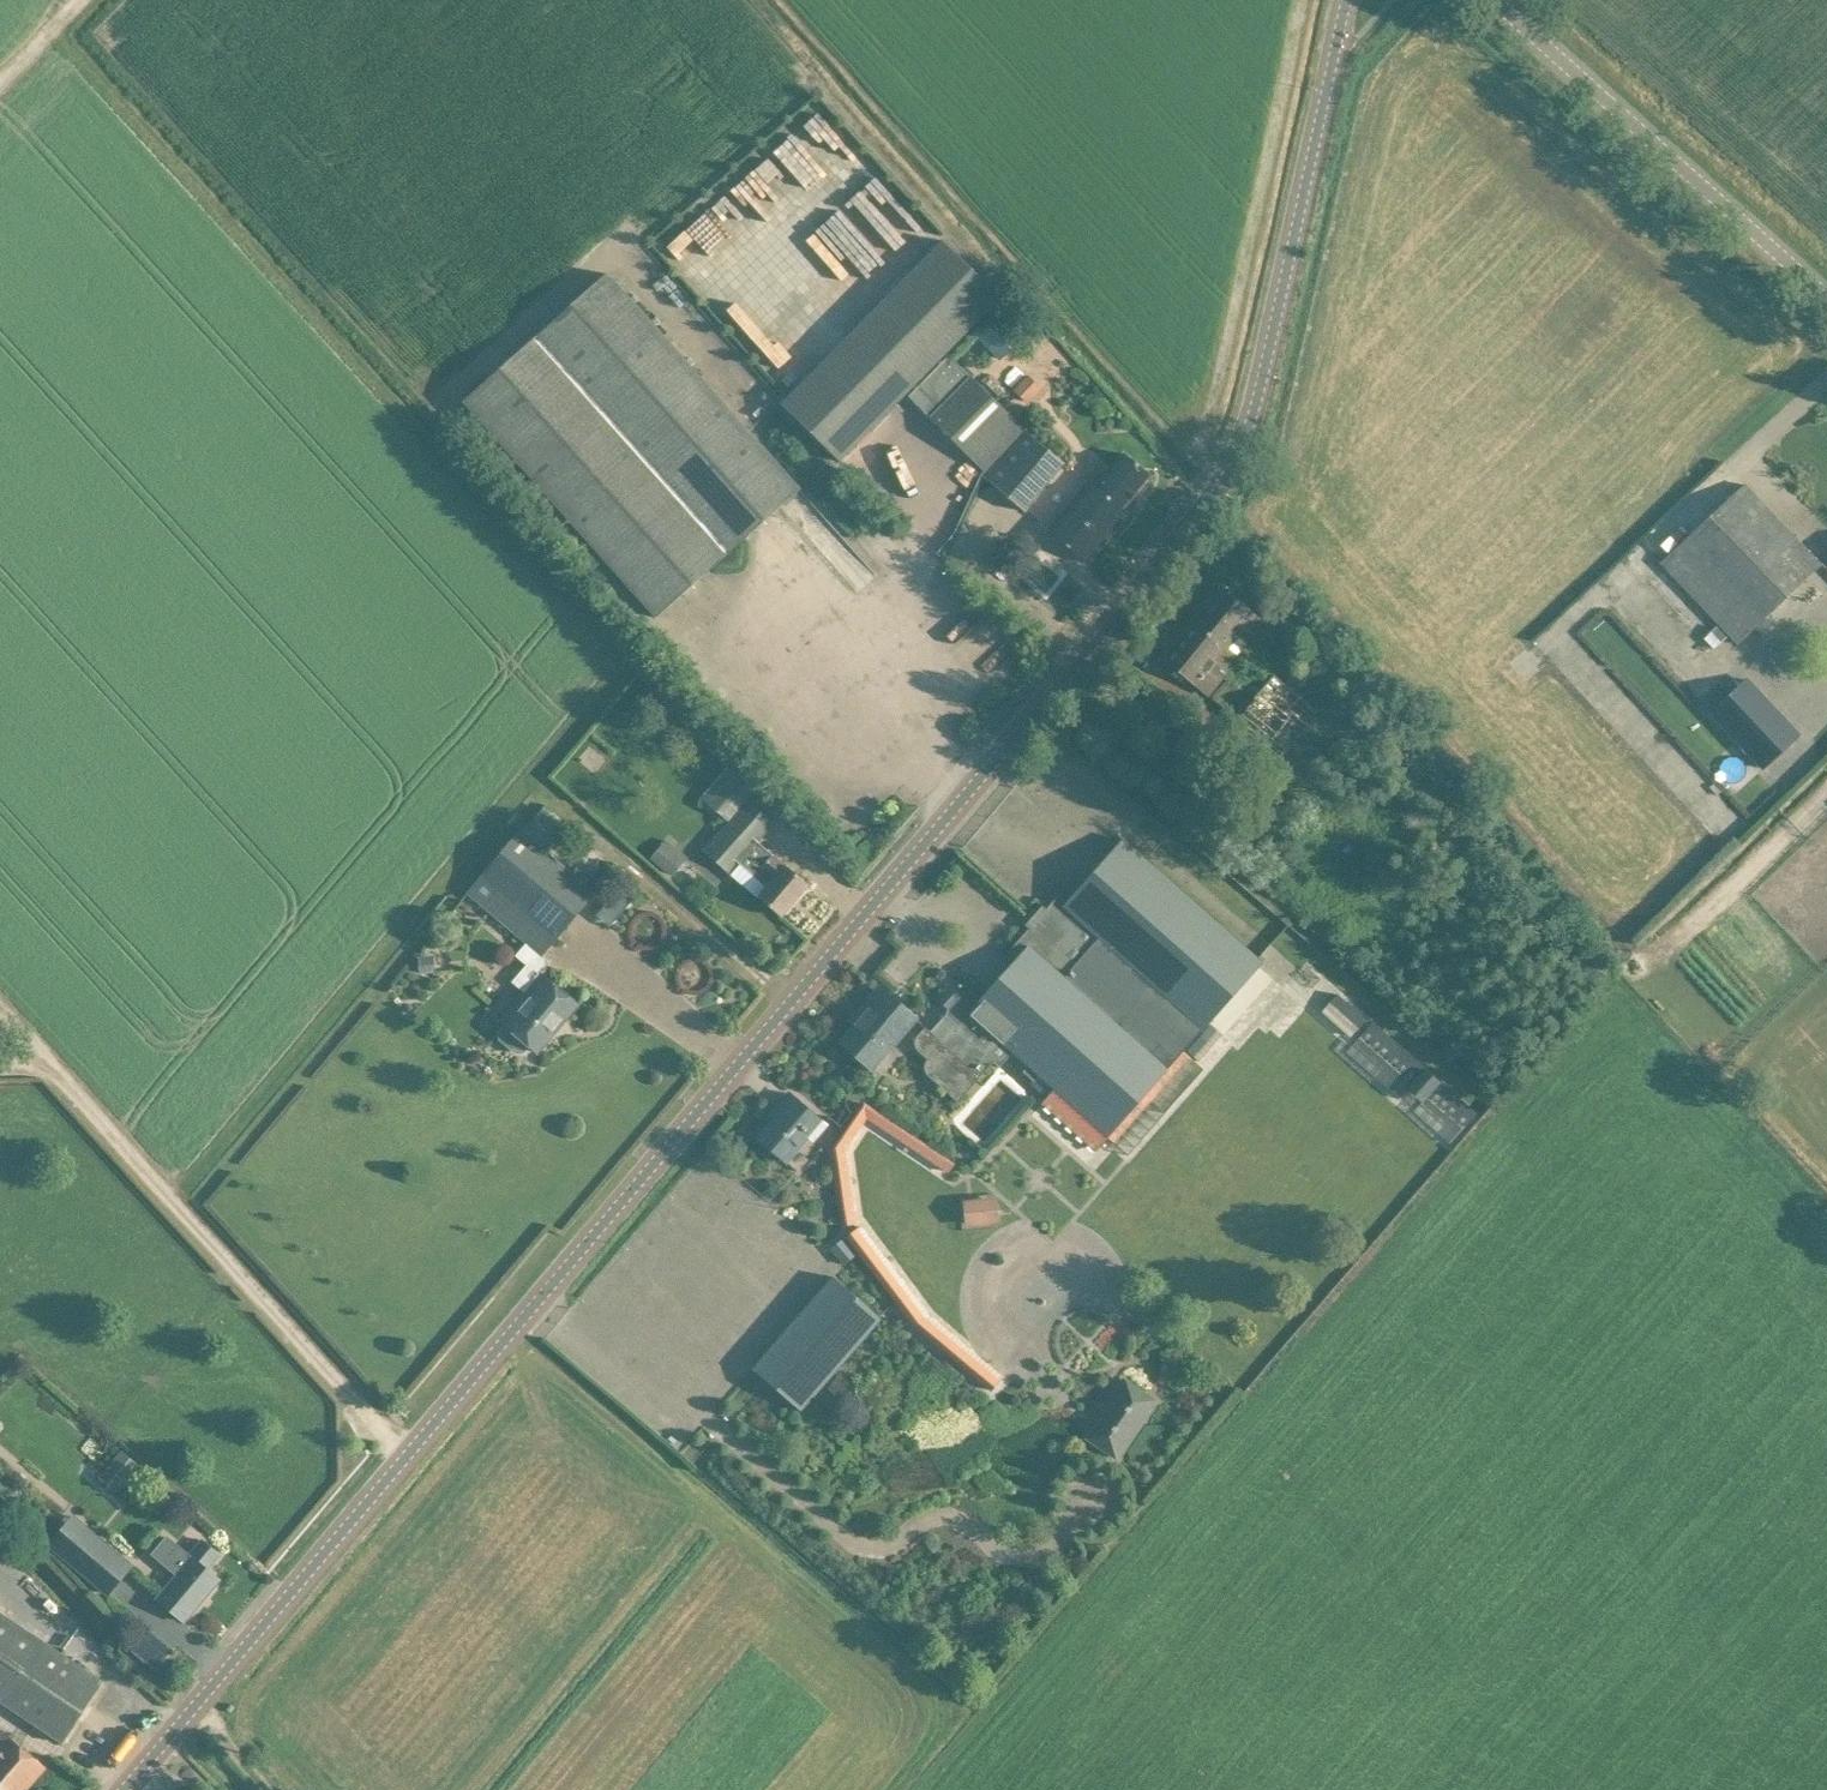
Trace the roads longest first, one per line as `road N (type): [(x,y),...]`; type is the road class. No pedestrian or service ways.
road 1 (unclassified): [(124,1789),(1099,640),(1219,480),(1249,422),(1343,0)]
road 2 (tertiary): [(1826,282),(1497,0)]

